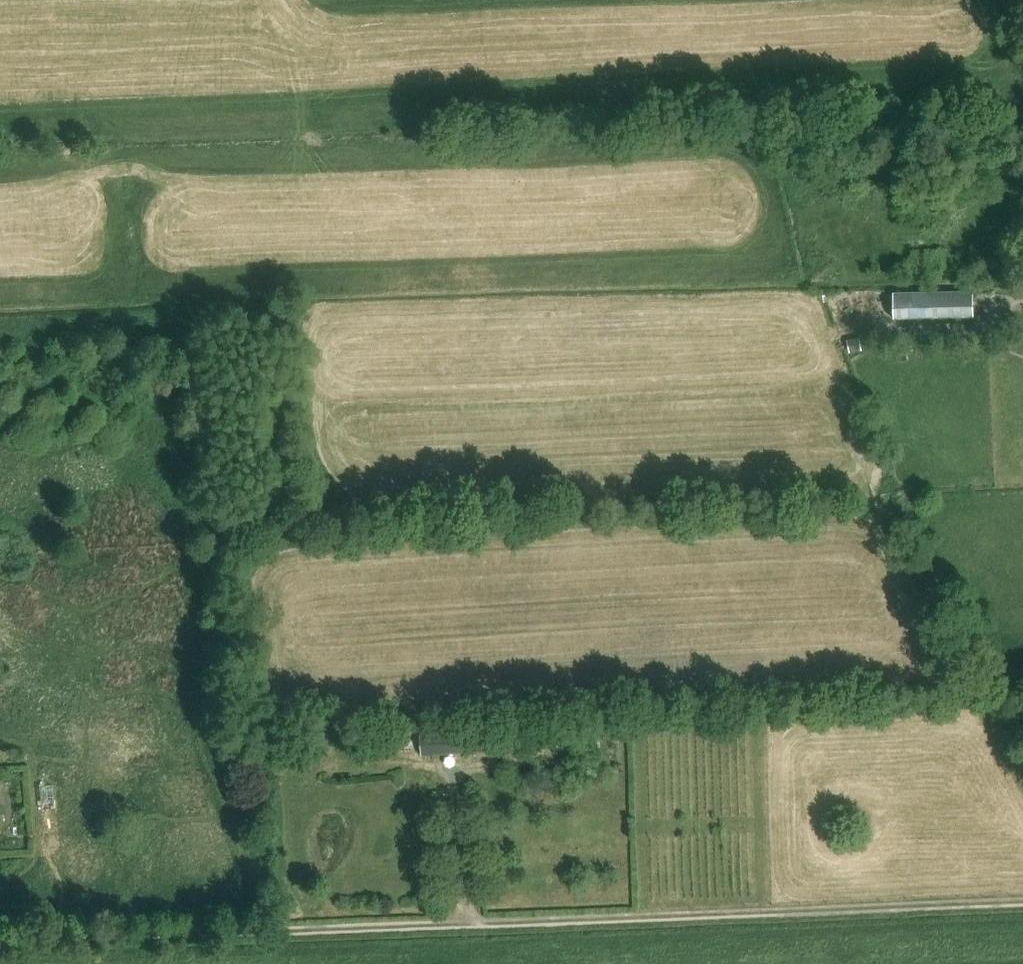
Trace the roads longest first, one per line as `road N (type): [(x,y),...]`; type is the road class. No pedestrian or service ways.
road 1 (track): [(1022,905),(0,941)]

